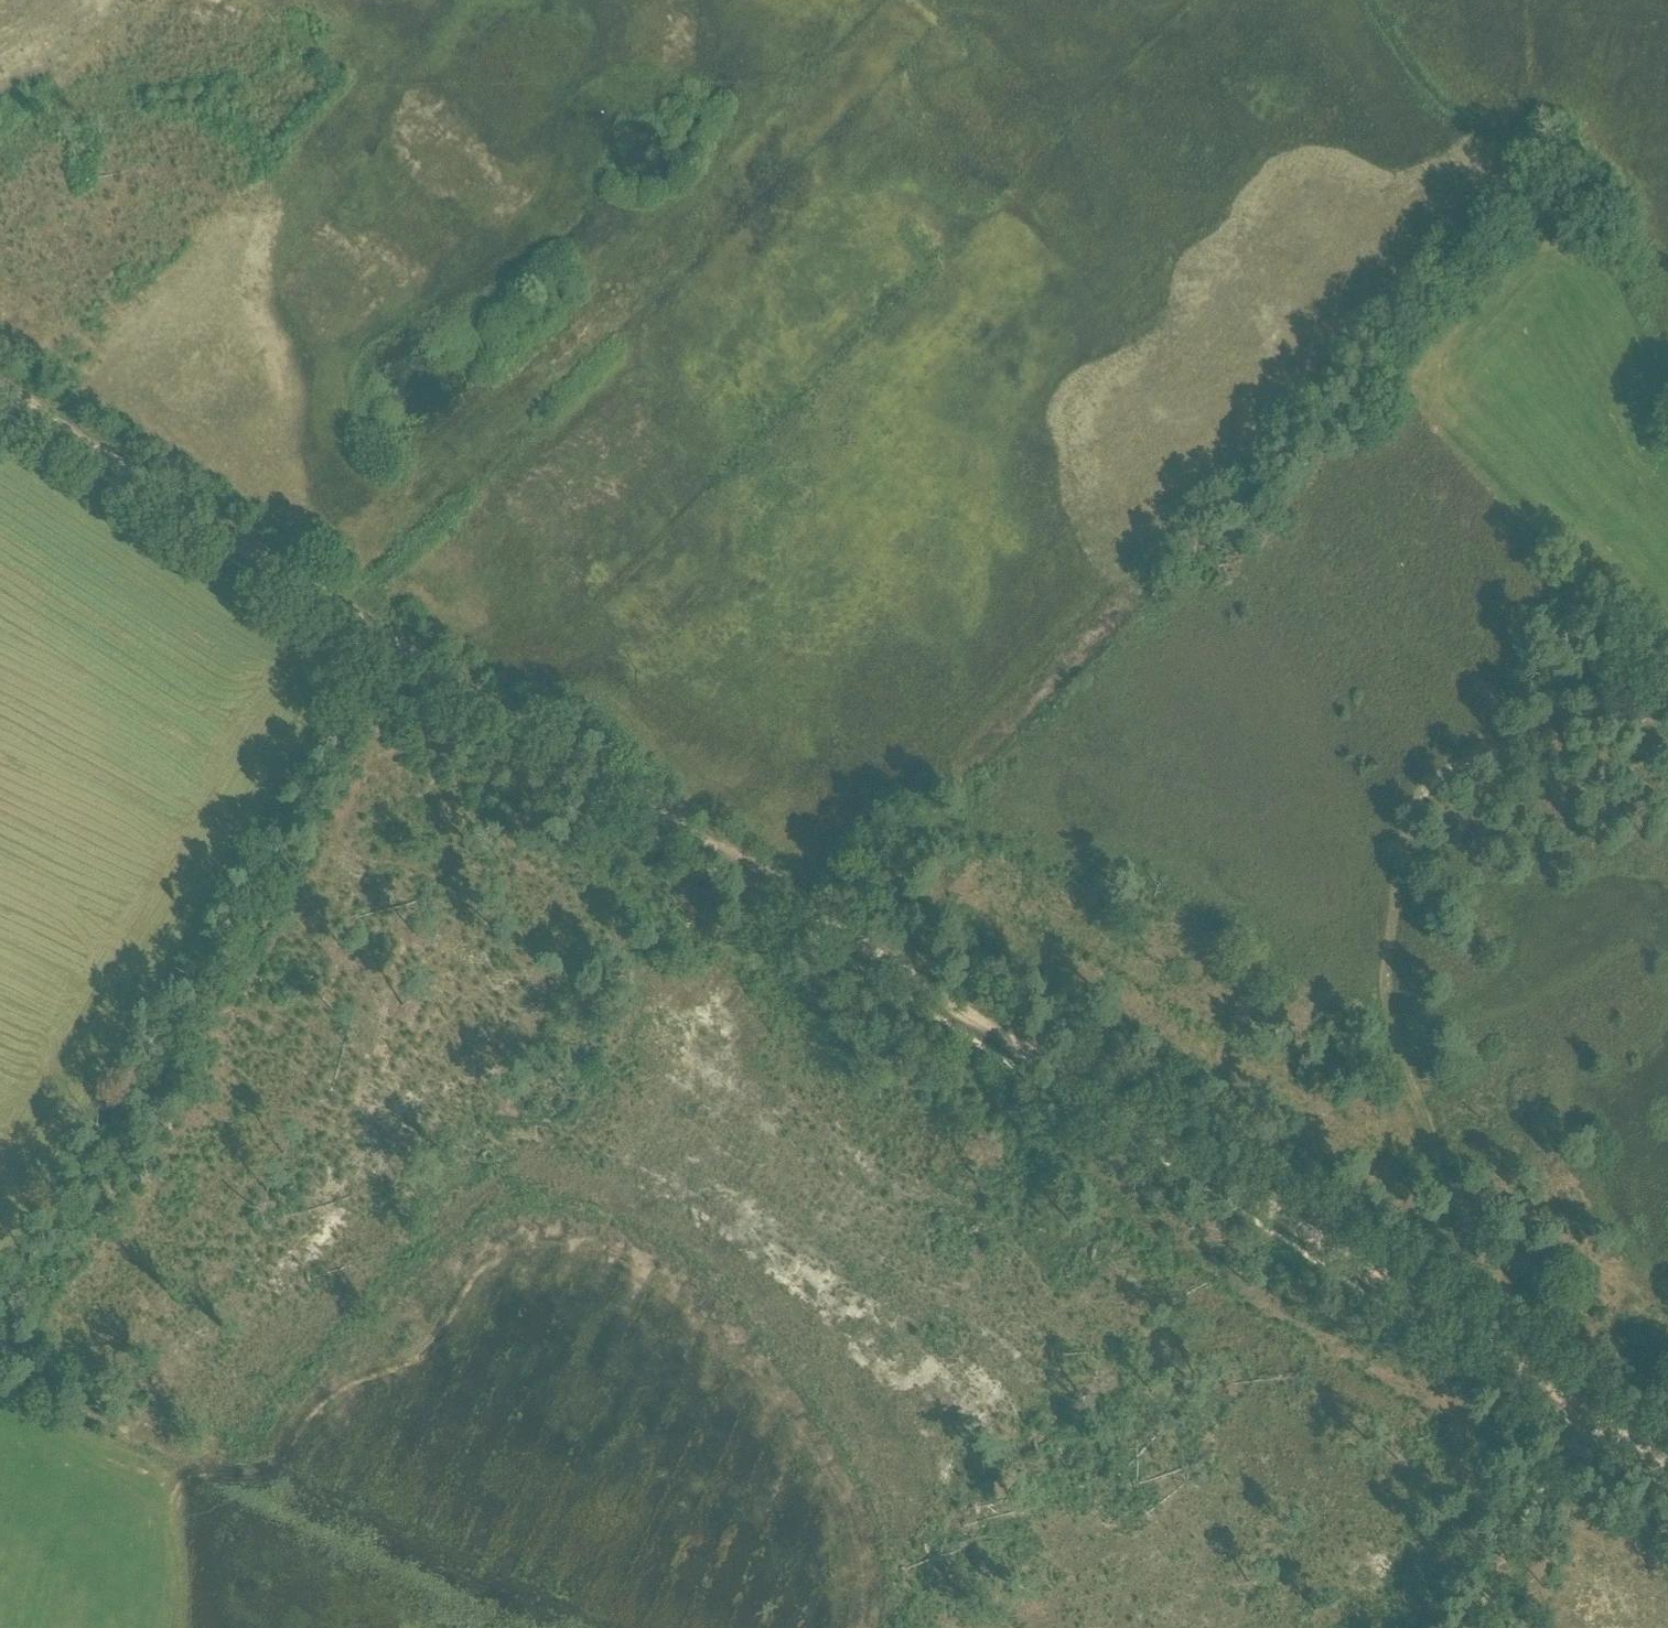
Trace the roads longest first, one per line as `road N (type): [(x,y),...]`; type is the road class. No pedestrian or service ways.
road 1 (track): [(1475,1347),(0,389)]
road 2 (track): [(1485,1627),(1585,1418)]
road 3 (track): [(1667,1473),(1475,1347)]

